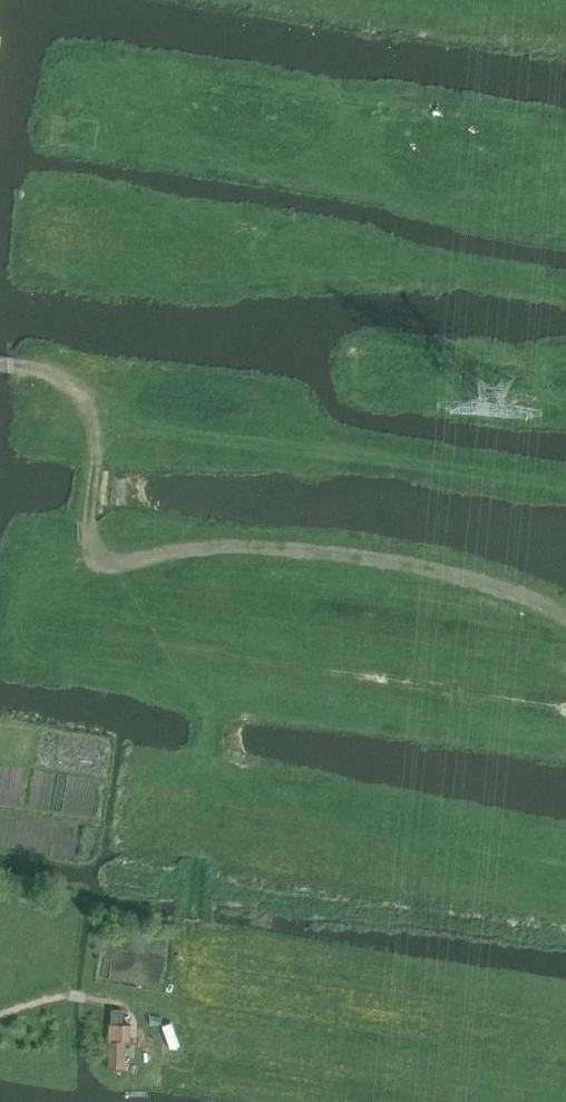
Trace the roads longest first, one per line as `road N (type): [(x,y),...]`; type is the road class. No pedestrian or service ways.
road 1 (track): [(565,615),(501,587),(393,560),(220,547),(109,563),(90,542),(95,458),(87,404),(56,374),(0,364)]

